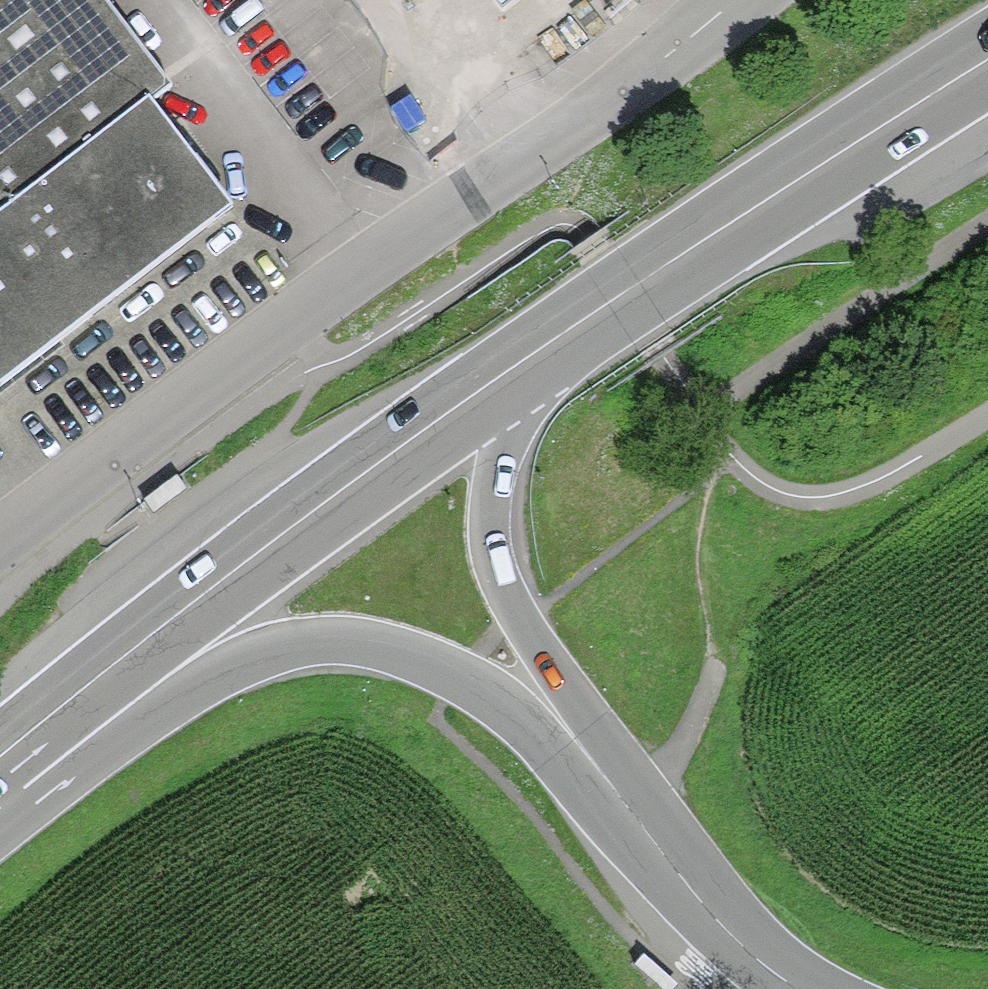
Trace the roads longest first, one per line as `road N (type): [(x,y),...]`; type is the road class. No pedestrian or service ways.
road 1 (residential): [(731,0),(0,548)]
road 2 (secondary): [(0,807),(78,772),(280,647),(341,640),(463,676),(615,791)]
road 3 (primary): [(514,365),(187,607),(0,759)]
road 4 (primary): [(987,59),(514,365)]
road 5 (primary): [(615,791),(497,576),(493,484),(514,365)]
road 6 (secondary): [(810,988),(742,940),(615,791)]

